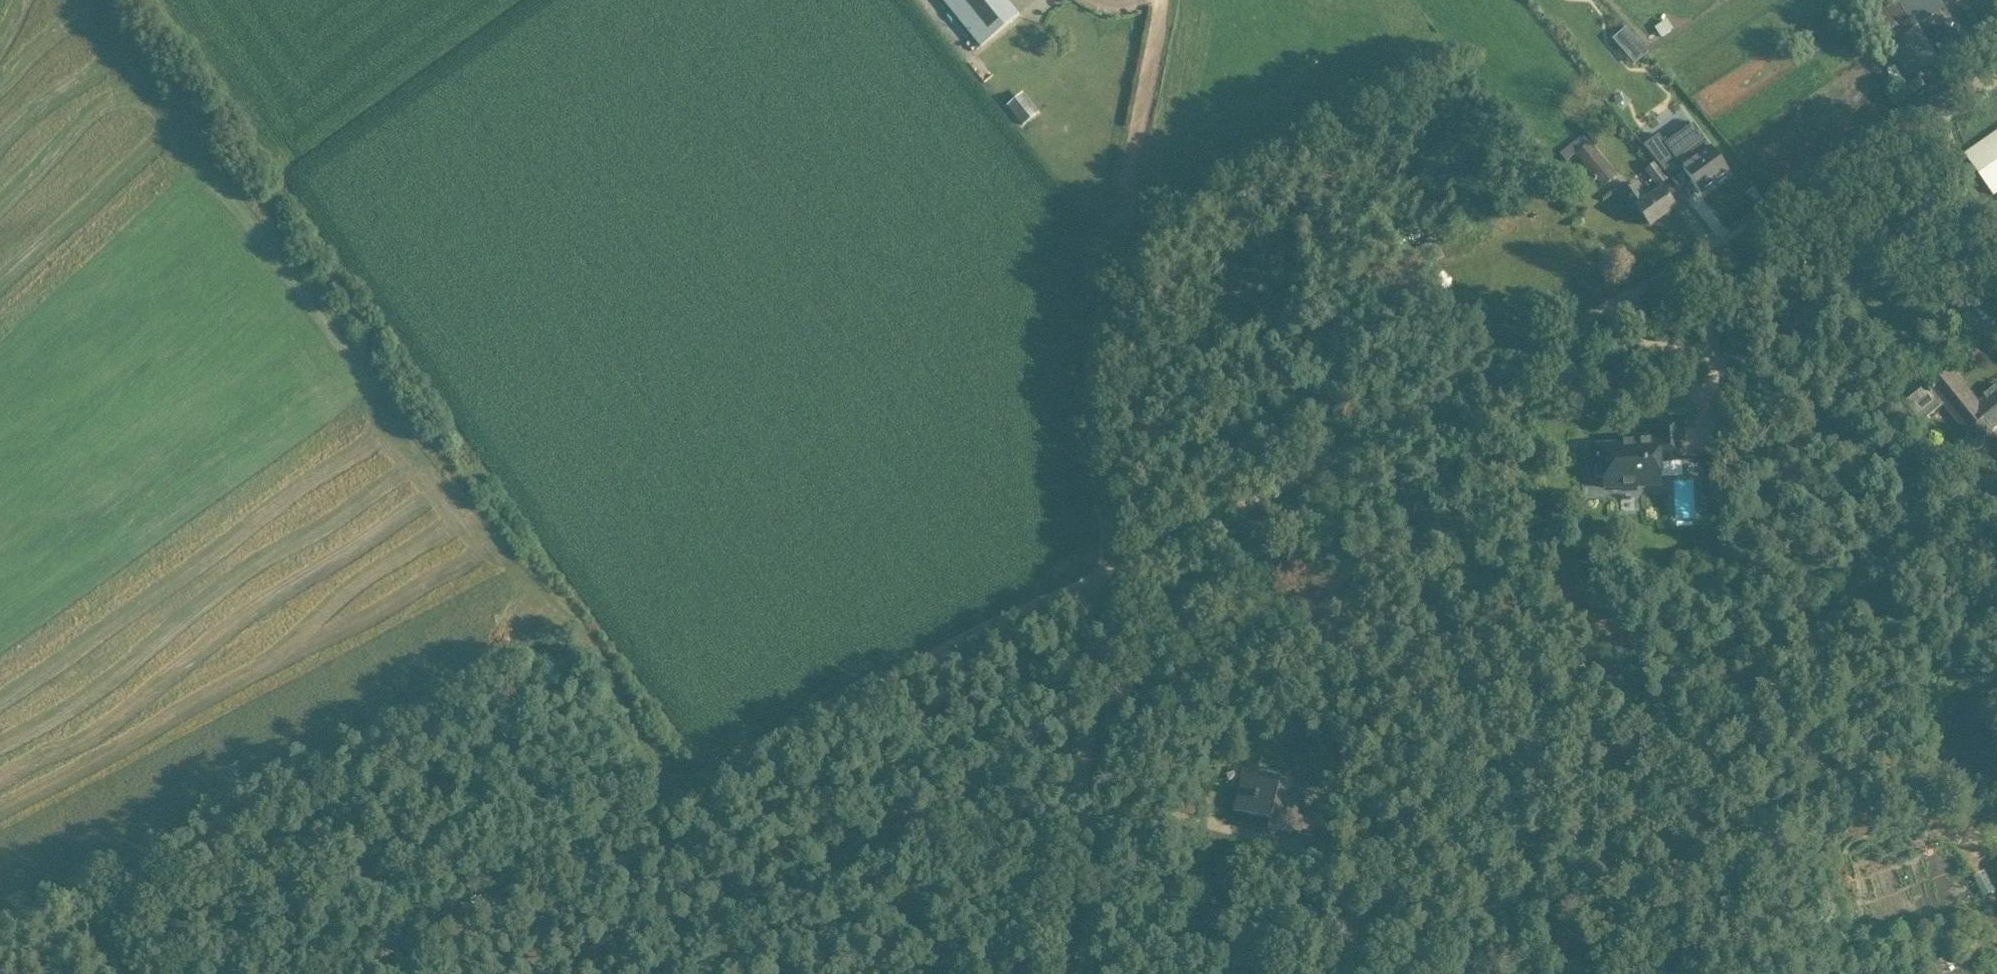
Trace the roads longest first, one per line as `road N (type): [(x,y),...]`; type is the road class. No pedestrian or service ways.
road 1 (unclassified): [(1110,575),(1448,397),(1996,65)]
road 2 (unclassified): [(355,973),(1110,575)]
road 3 (unclassified): [(1158,26),(1082,371),(1110,575)]
road 4 (unclassified): [(1059,973),(1110,575)]
road 5 (track): [(687,799),(601,649),(574,625)]

